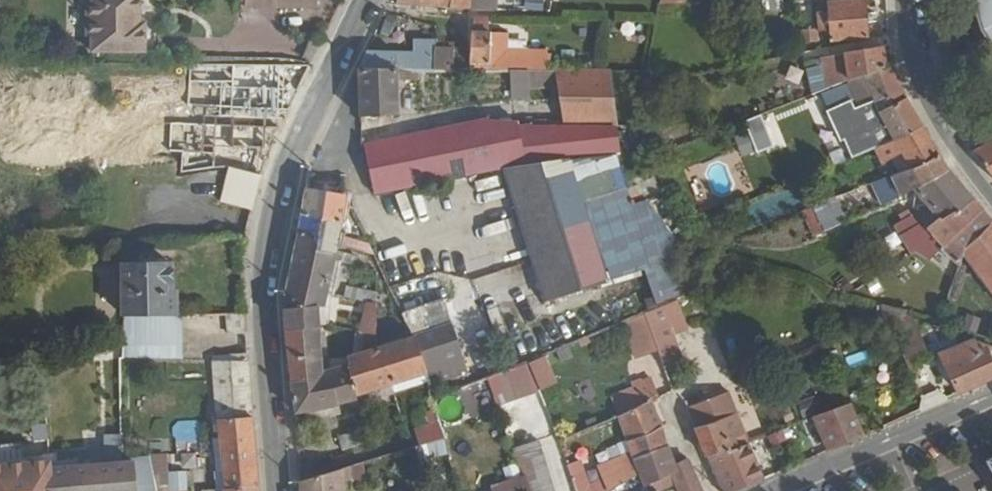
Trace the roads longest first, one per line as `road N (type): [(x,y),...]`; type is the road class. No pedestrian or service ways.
road 1 (tertiary): [(365,0),(278,188),(262,275),(274,490)]
road 2 (residential): [(991,396),(774,490)]
road 3 (residential): [(907,0),(910,46),(936,115),(991,199)]

